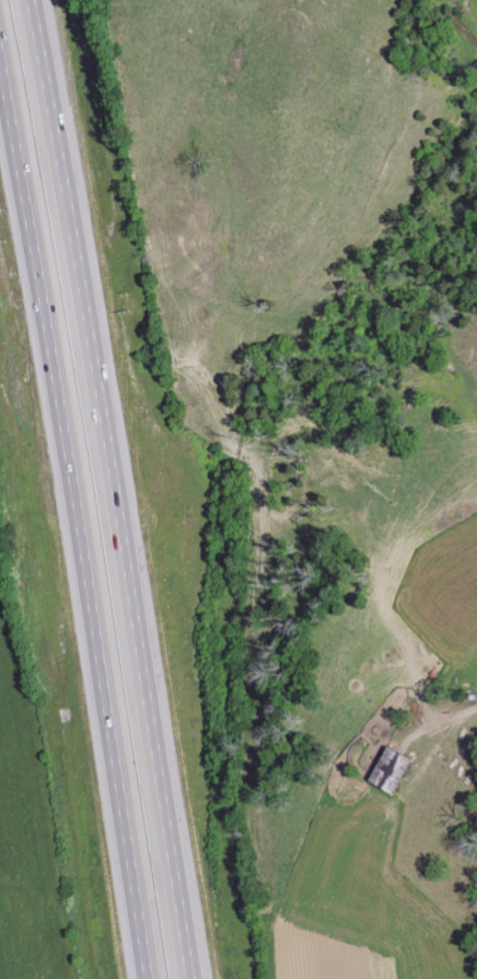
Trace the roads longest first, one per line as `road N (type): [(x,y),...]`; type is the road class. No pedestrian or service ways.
road 1 (motorway): [(191,978),(112,450),(31,0)]
road 2 (motorway): [(0,58),(150,978)]

